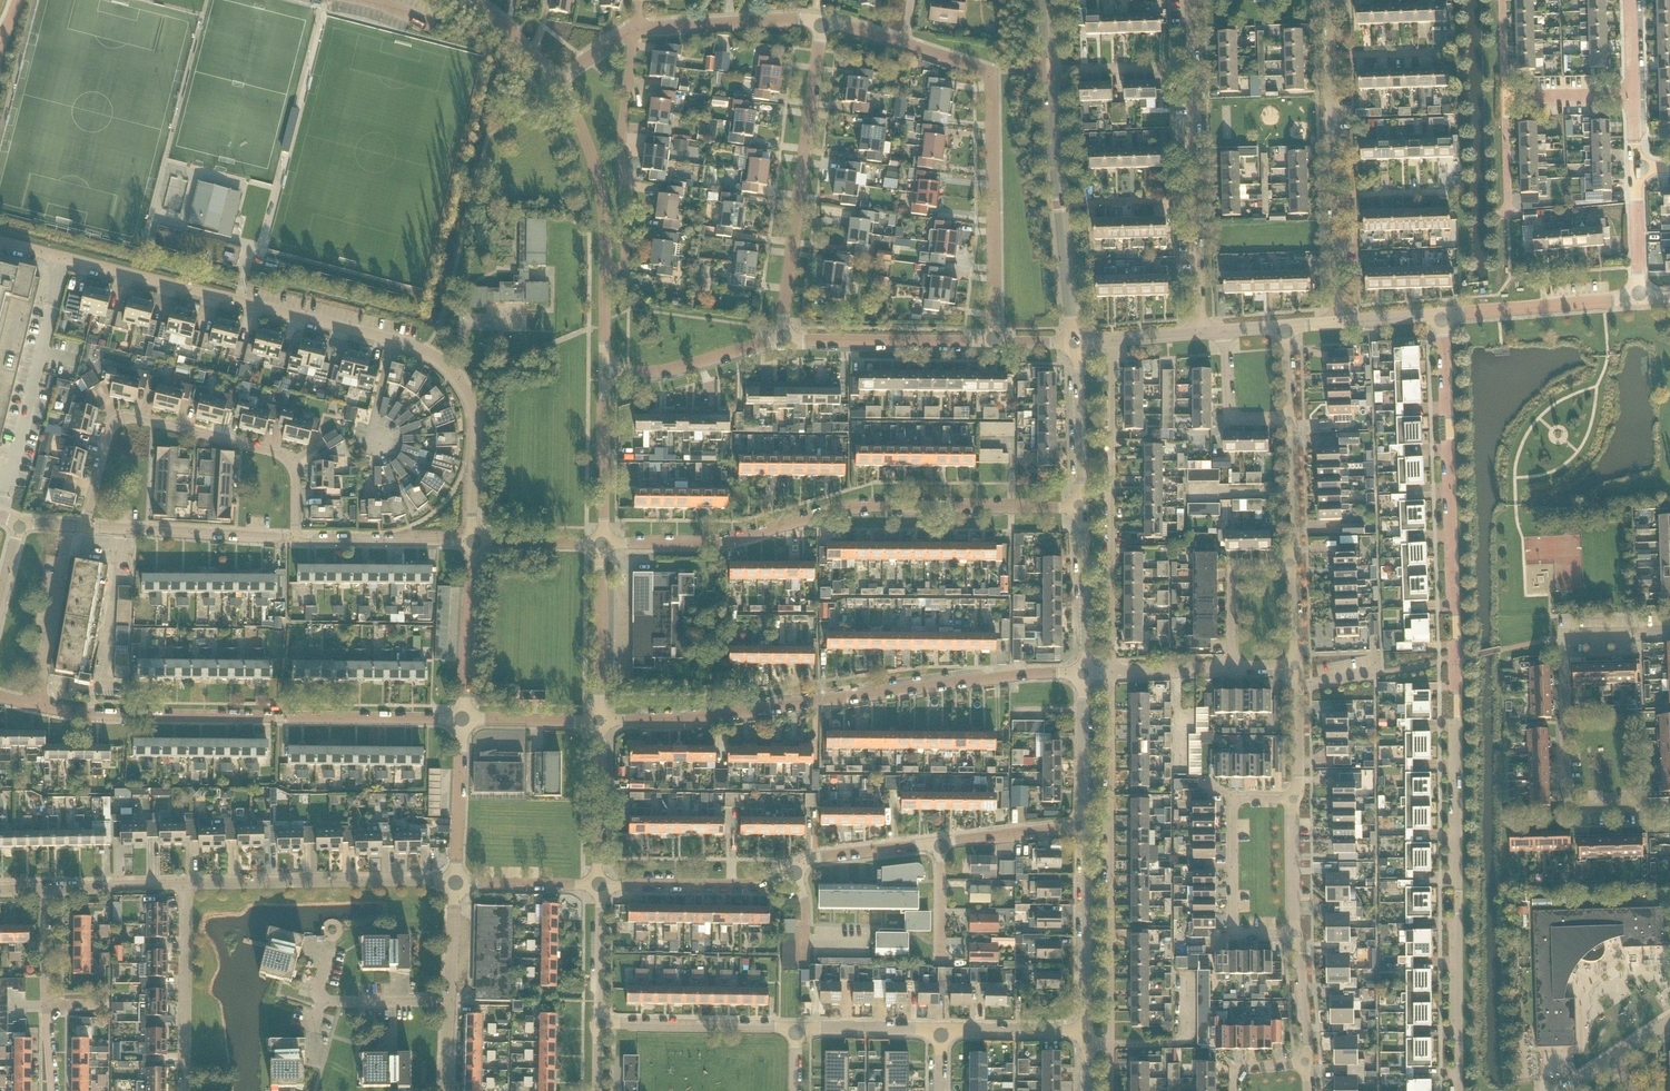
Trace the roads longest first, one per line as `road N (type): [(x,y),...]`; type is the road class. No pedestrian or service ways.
road 1 (residential): [(1457,1090),(1459,695),(1443,314)]
road 2 (residential): [(471,543),(476,420),(465,392),(436,359),(394,340),(0,242)]
road 3 (residential): [(1085,673),(680,721),(599,721)]
road 4 (residential): [(602,543),(718,542),(862,506),(1083,508)]
road 5 (residential): [(463,719),(92,714),(0,697)]
road 6 (residential): [(1669,804),(1567,808),(1562,635),(1669,633)]
road 7 (residential): [(86,527),(112,426),(128,418),(287,459),(295,481),(295,537)]
road 8 (residential): [(599,886),(753,885),(817,858),(940,843)]
road 9 (residential): [(782,339),(822,21)]
road 10 (unclassified): [(604,373),(599,187),(556,82)]
road 11 (unclassified): [(556,82),(635,29),(822,21)]
road 12 (residential): [(995,342),(992,73)]
road 13 (residential): [(189,886),(456,882)]
road 14 (residential): [(1294,799),(1234,798),(1235,933),(1294,933)]
road 15 (tertiary): [(1074,343),(1051,104)]
road 16 (unclassified): [(782,339),(995,342)]
road 17 (residential): [(295,537),(86,527)]
road 18 (tertiary): [(1087,1032),(1085,826)]
road 19 (residential): [(186,1090),(189,886)]
road 20 (residential): [(54,1090),(46,890)]
road 21 (residential): [(796,1027),(599,1024)]
road 22 (unclassified): [(1443,314),(1639,299)]
road 23 (unclassified): [(604,373),(663,371),(782,339)]
road 24 (unclassified): [(599,721),(602,543)]
road 25 (unclassified): [(822,21),(992,73)]
road 26 (residential): [(463,719),(471,543)]
road 27 (residential): [(471,543),(295,537)]
road 28 (unclassified): [(602,543),(604,373)]
road 29 (residential): [(1231,667),(1230,563),(1292,562)]
road 30 (tertiary): [(1083,508),(1074,343)]
road 31 (tertiary): [(1085,673),(1083,508)]
road 32 (unclassified): [(599,886),(599,721)]
road 33 (residential): [(456,882),(463,719)]
road 34 (tertiary): [(1085,826),(1085,673)]
road 35 (residential): [(1288,420),(1228,421),(1224,332)]
road 36 (residential): [(1231,667),(1085,673)]
road 37 (residential): [(1087,1032),(941,1030)]
road 38 (residential): [(940,843),(1085,826)]
road 39 (residential): [(941,1030),(796,1027)]
road 40 (residential): [(46,890),(189,886)]
road 41 (residential): [(456,882),(599,886)]
road 42 (residential): [(1292,562),(1288,420)]
road 43 (residential): [(1334,195),(1330,56)]
road 44 (unclassified): [(599,1024),(599,886)]
road 45 (residential): [(599,721),(463,719)]
road 46 (residential): [(1198,200),(1194,66)]
road 47 (residential): [(1294,799),(1295,665)]
road 48 (residential): [(1294,933),(1294,799)]
road 49 (residential): [(1200,333),(1198,200)]
road 50 (residential): [(1639,299),(1635,168)]
road 51 (residential): [(471,543),(602,543)]
road 52 (residential): [(1306,1062),(1294,933)]
road 53 (residential): [(1339,323),(1334,195)]
road 54 (residential): [(1506,98),(1633,95)]
road 55 (residential): [(450,1002),(323,1002)]
road 56 (unclassified): [(1074,343),(1200,333)]

